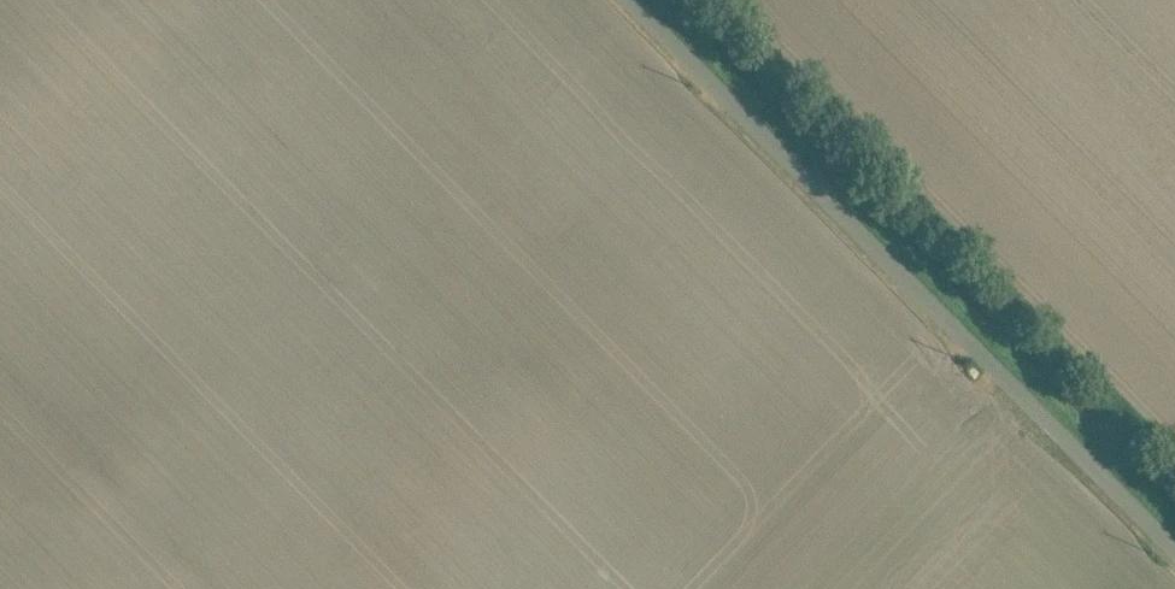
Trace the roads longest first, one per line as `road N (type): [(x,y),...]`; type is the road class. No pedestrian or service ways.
road 1 (unclassified): [(631,0),(1174,548)]

